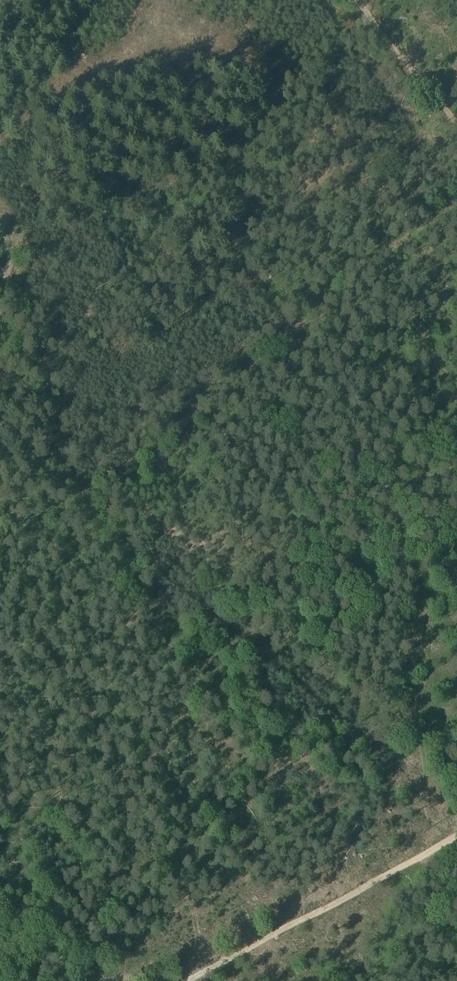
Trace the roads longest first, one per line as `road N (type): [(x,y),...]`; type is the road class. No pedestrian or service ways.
road 1 (track): [(456,834),(195,980)]
road 2 (track): [(354,0),(456,124)]

